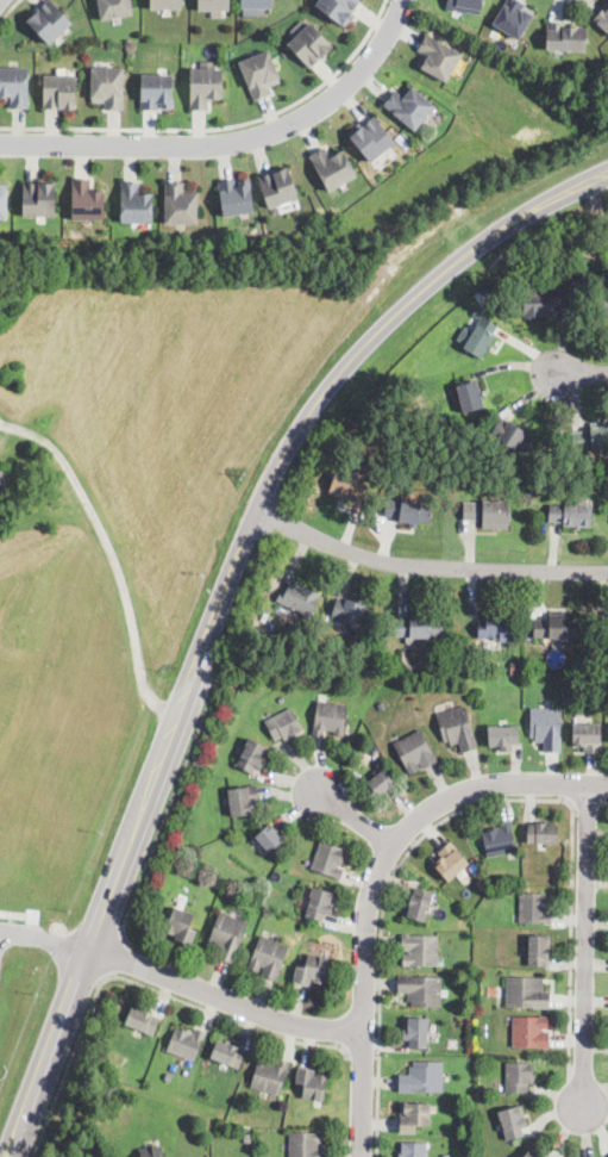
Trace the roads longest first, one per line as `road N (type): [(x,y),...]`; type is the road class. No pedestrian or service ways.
road 1 (primary): [(607,177),(465,260),(378,337),(321,403),(261,510),(177,721)]
road 2 (residential): [(607,783),(507,782),(444,798),(380,867),(365,932),(362,1156)]
road 3 (primary): [(177,721),(11,1156)]
road 4 (residential): [(0,143),(192,145),(238,142),(286,125),(350,80),(378,49),(403,0)]
road 5 (residential): [(261,510),(376,560),(607,570)]
road 6 (residential): [(589,783),(582,1106)]
road 7 (residential): [(364,1032),(283,1020),(89,950)]

